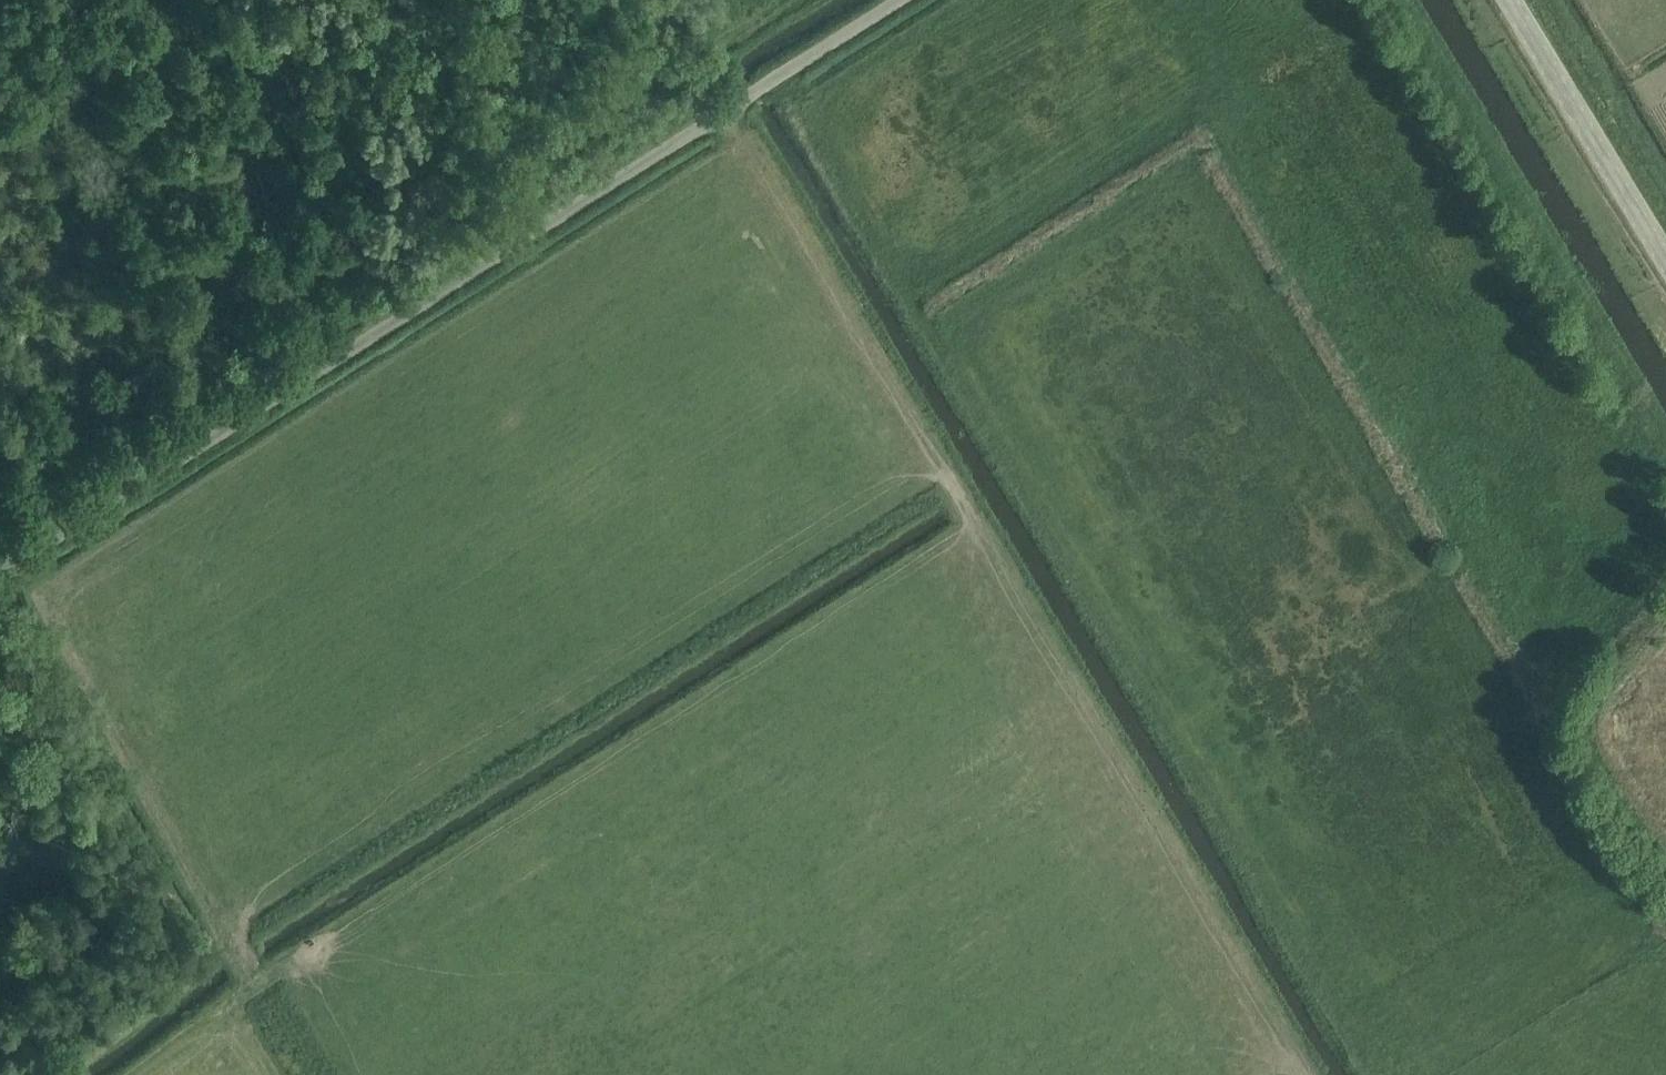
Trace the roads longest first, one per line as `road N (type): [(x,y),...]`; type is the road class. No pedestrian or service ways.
road 1 (unclassified): [(0,574),(901,0)]
road 2 (unclassified): [(1665,259),(1508,0)]

